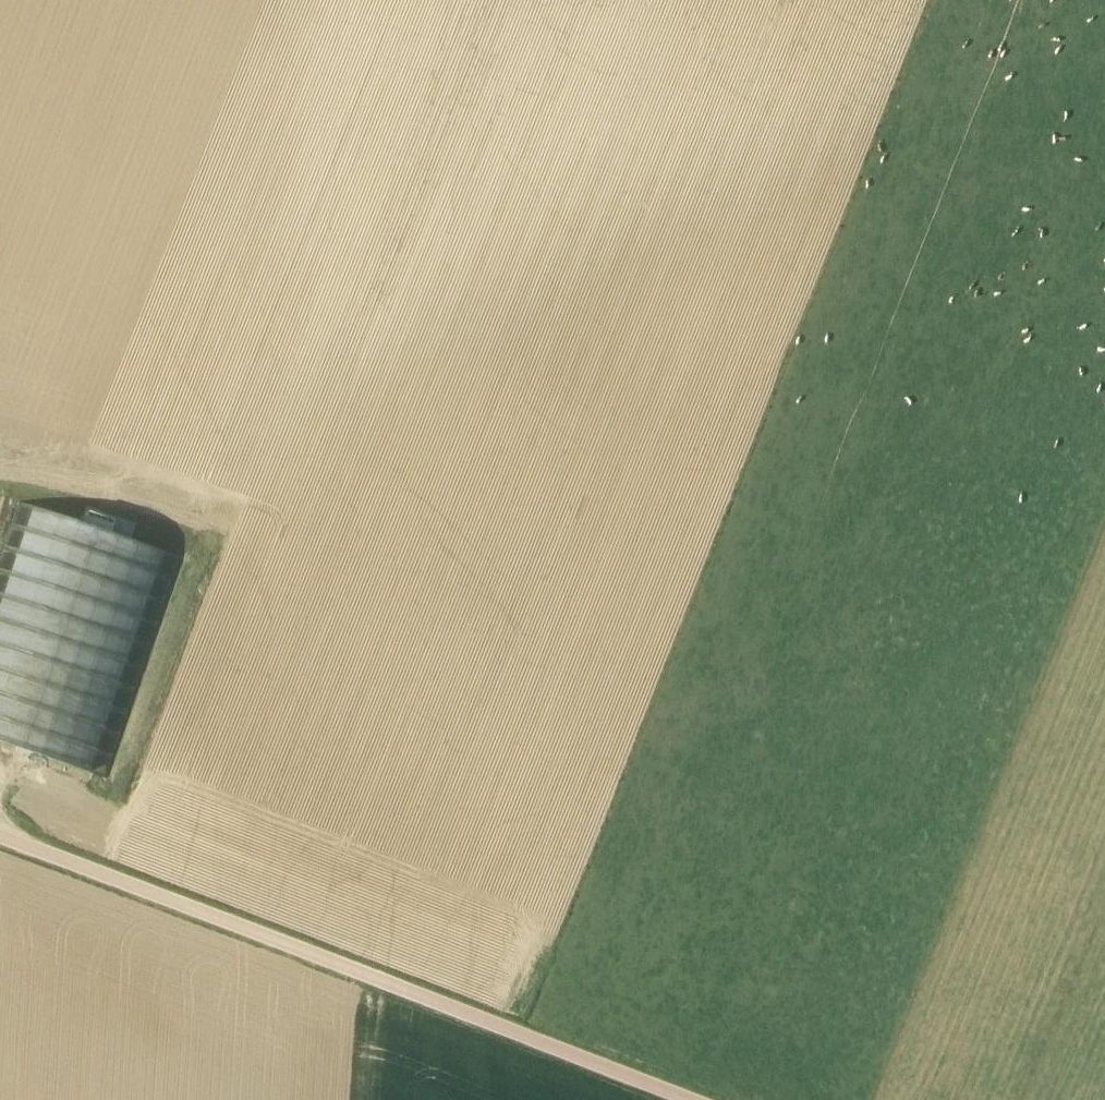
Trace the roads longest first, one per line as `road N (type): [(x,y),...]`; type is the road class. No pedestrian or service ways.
road 1 (unclassified): [(698,1099),(0,835)]

